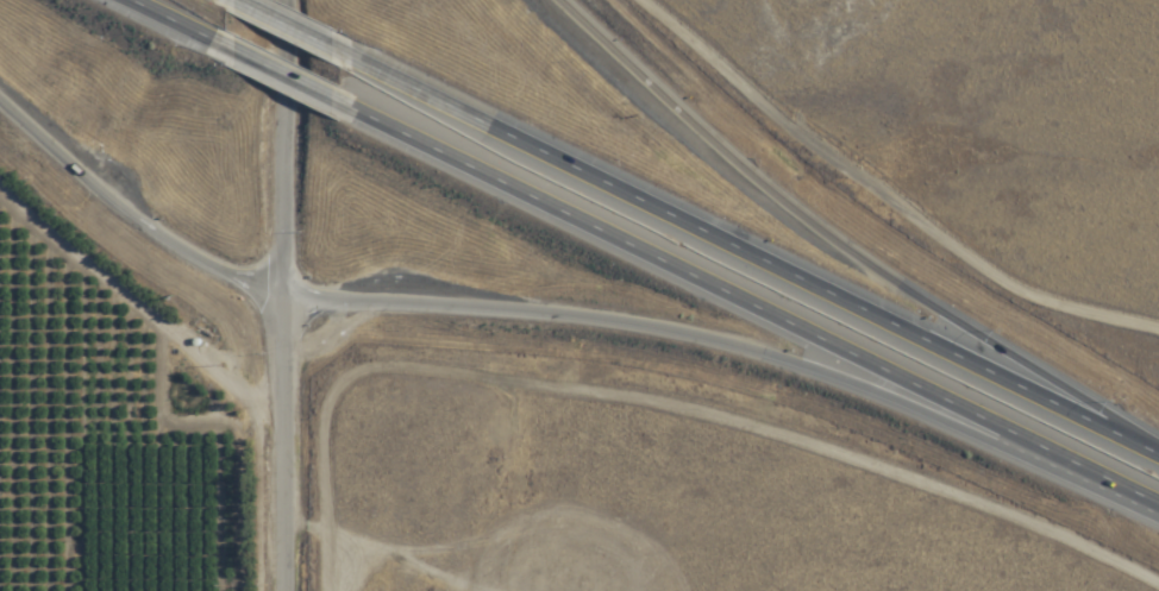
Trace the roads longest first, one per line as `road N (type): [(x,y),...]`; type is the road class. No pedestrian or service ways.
road 1 (motorway): [(1158,452),(344,51)]
road 2 (motorway): [(349,109),(1158,500)]
road 3 (motorway): [(286,303),(578,315),(722,335),(1085,464)]
road 4 (motorway): [(1153,449),(956,323),(561,0)]
road 5 (tertiary): [(286,590),(276,0)]
road 6 (motorway): [(0,94),(113,188),(286,303)]
road 7 (motorway): [(215,43),(349,109)]

